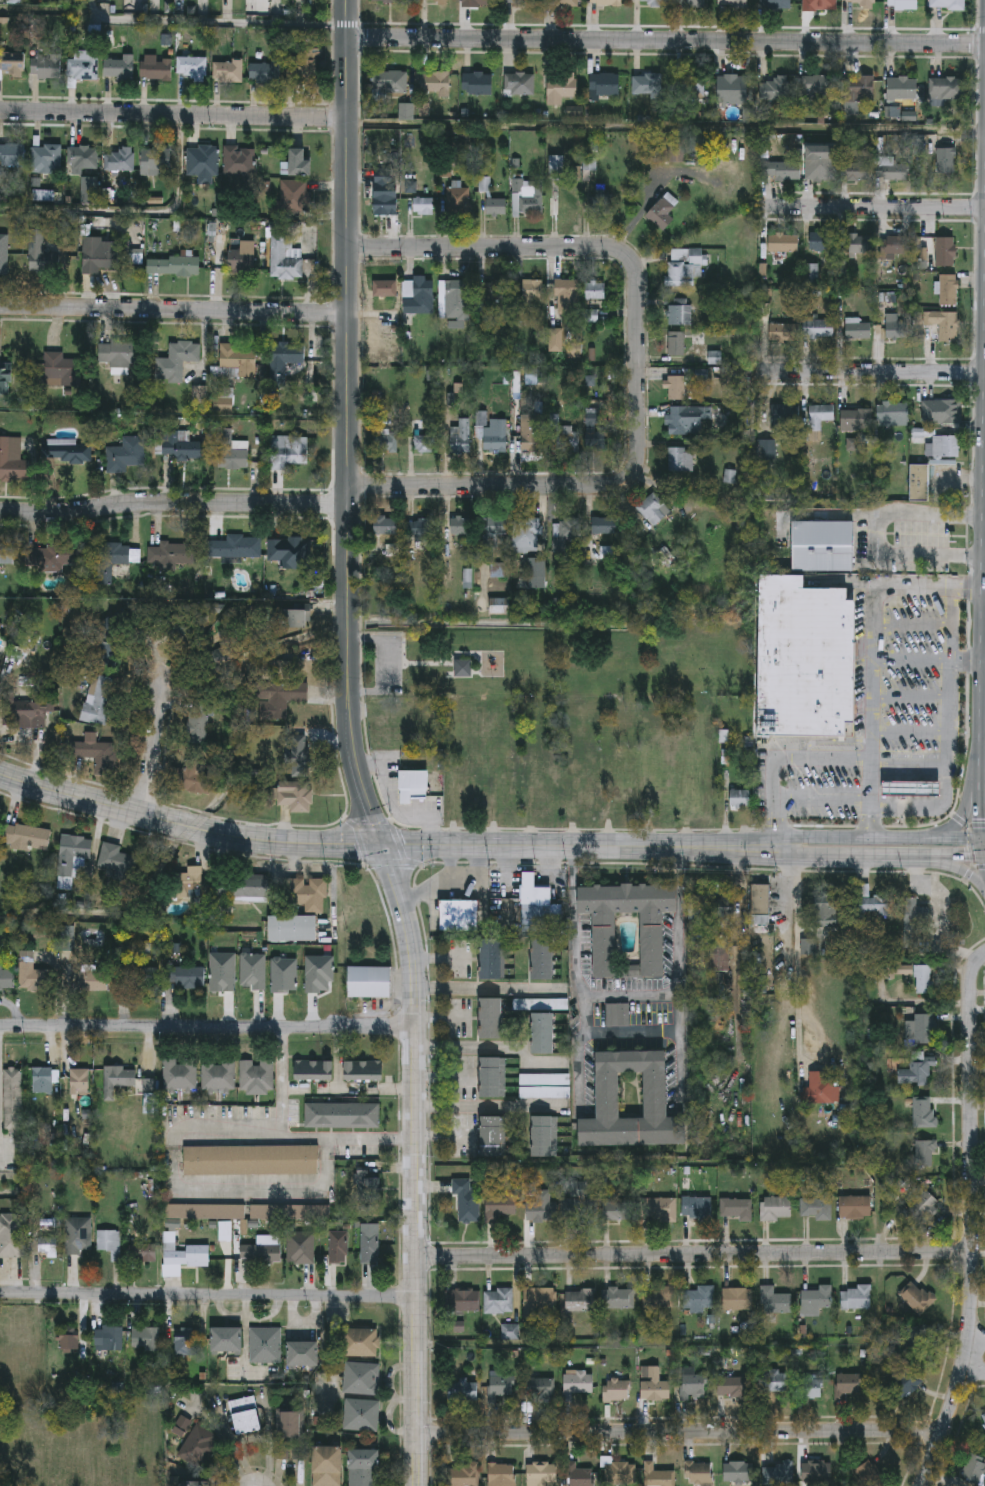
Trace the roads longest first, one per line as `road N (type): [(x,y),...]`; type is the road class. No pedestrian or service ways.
road 1 (tertiary): [(347,0),(349,695),(358,771),(416,966),(417,1485)]
road 2 (tertiary): [(781,846),(235,842),(0,773)]
road 3 (residential): [(347,251),(611,249),(631,257),(637,460),(632,473),(608,486),(348,487)]
road 4 (residential): [(984,38),(347,37)]
road 5 (residential): [(972,1250),(416,1258)]
road 6 (residential): [(984,958),(970,987),(972,1330),(921,1485)]
road 7 (residential): [(942,1430),(416,1433)]
road 8 (residential): [(416,1028),(0,1025)]
road 9 (residential): [(416,1296),(0,1295)]
road 10 (residential): [(349,502),(0,514)]
road 11 (residential): [(347,118),(0,112)]
road 12 (residential): [(346,314),(0,306)]
road 13 (primary): [(983,153),(984,495)]
road 14 (residential): [(984,369),(761,370)]
road 15 (residential): [(984,206),(765,207)]
road 16 (tertiary): [(781,846),(800,855),(983,857)]
road 17 (tertiary): [(980,837),(800,837),(781,846)]
road 18 (primary): [(983,663),(980,837)]
road 19 (residential): [(165,681),(139,819)]

